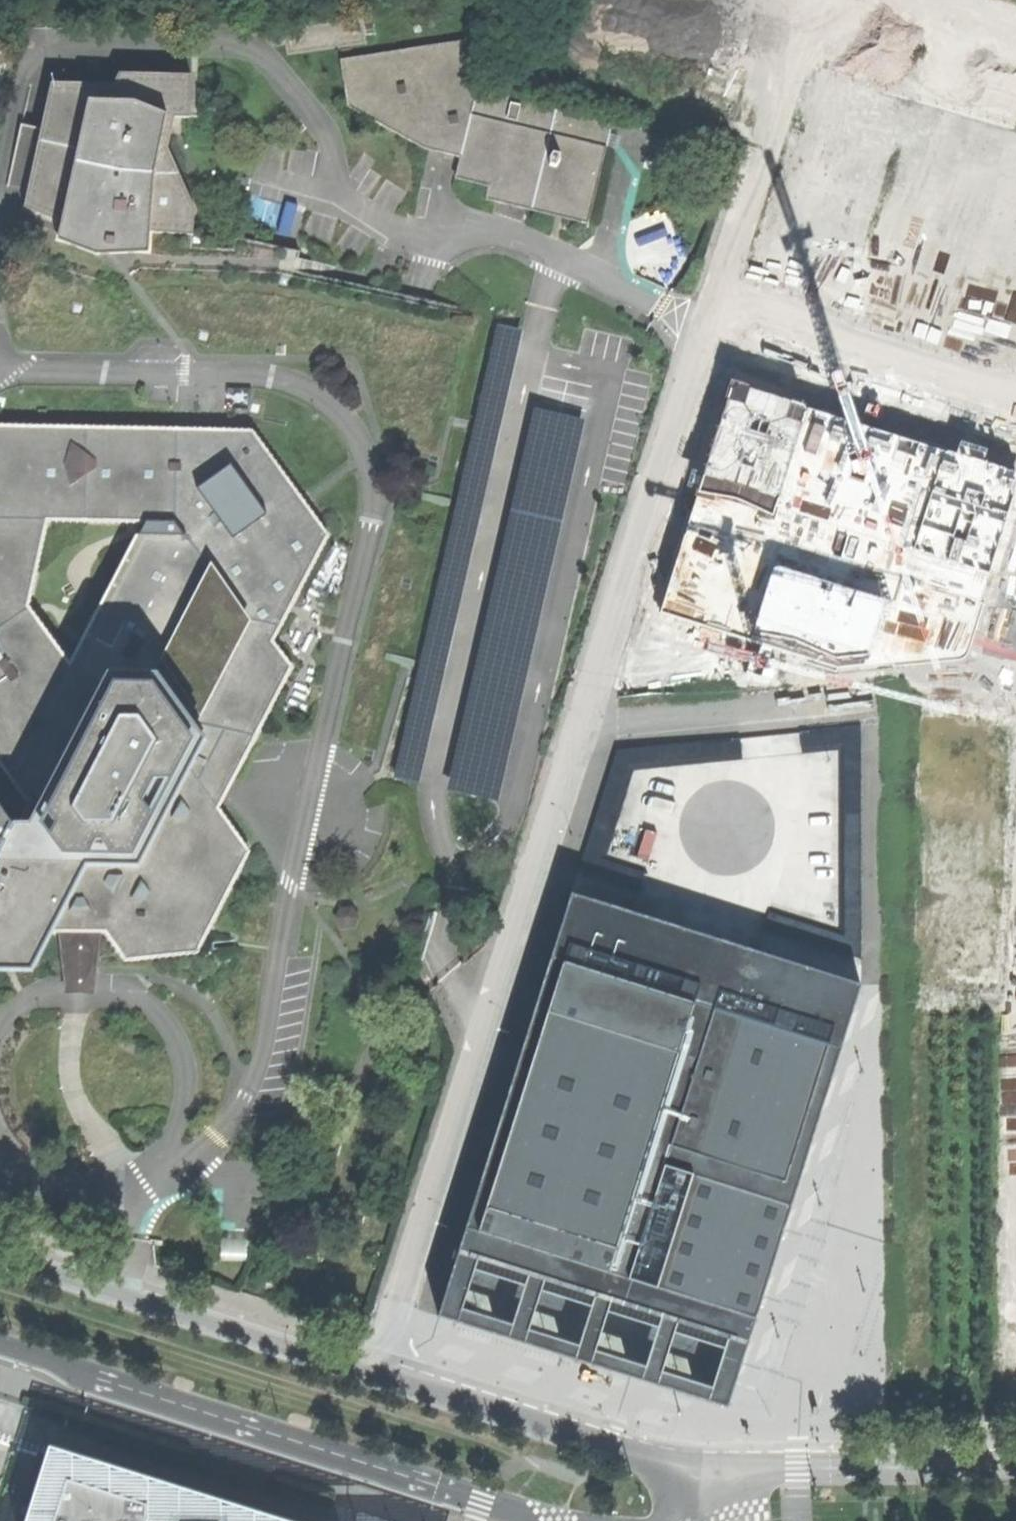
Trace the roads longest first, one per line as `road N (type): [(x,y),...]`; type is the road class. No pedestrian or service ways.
road 1 (unclassified): [(803,25),(378,1378)]
road 2 (secondary): [(0,1347),(549,1520)]
road 3 (secondary): [(378,1378),(0,1259)]
road 4 (unknown): [(715,308),(1015,393)]
road 5 (secondary): [(638,1457),(378,1378)]
road 6 (secondary): [(1015,1468),(789,1470)]
road 7 (secondary): [(789,1470),(638,1457)]

